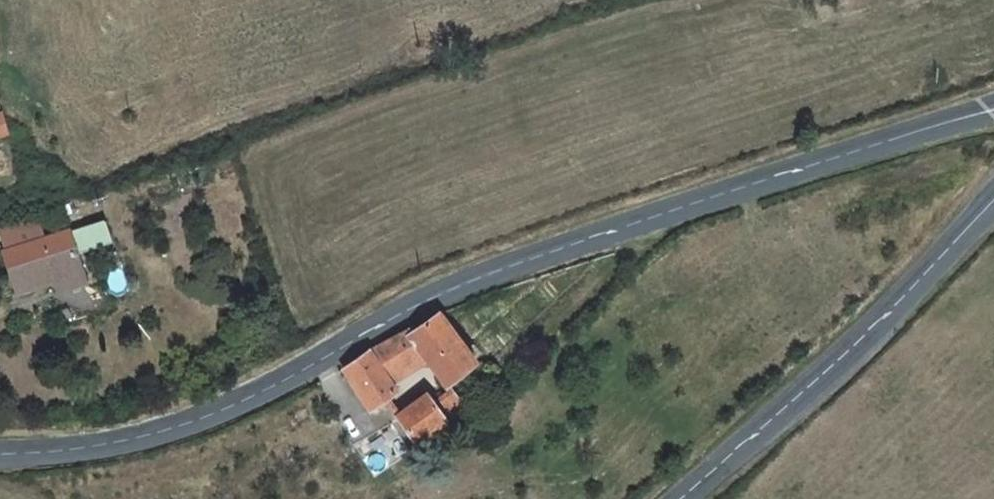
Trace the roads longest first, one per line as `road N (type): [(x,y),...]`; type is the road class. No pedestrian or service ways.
road 1 (tertiary): [(993,111),(831,158),(412,305),(206,417),(142,437),(0,454)]
road 2 (tertiary): [(993,206),(846,358),(683,498)]

